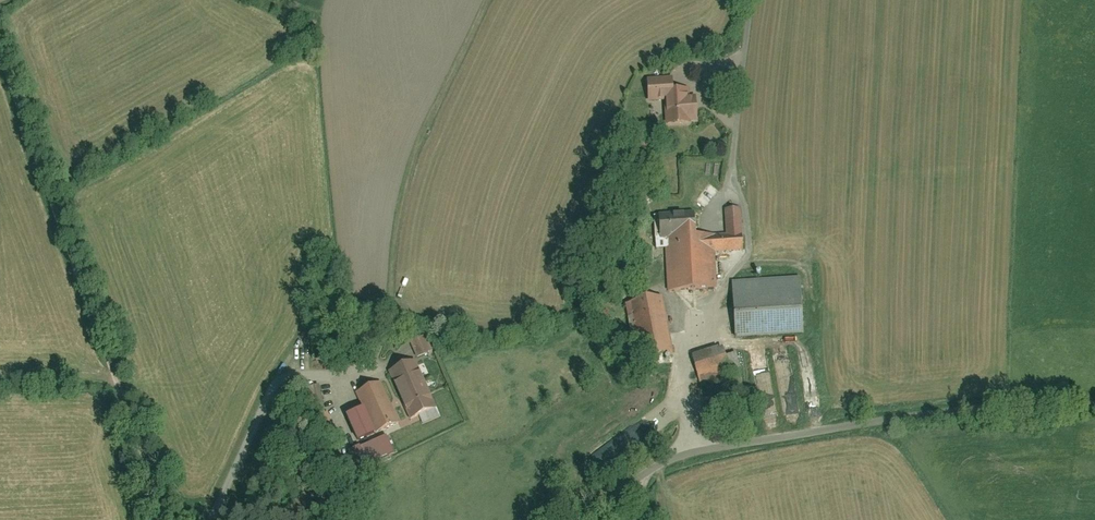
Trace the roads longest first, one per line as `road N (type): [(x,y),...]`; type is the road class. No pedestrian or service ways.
road 1 (residential): [(1094,407),(1034,405),(764,436),(645,478),(590,519)]
road 2 (residential): [(173,519),(0,50)]
road 3 (track): [(747,0),(741,54),(706,79),(714,107),(736,124),(733,192),(716,211)]
road 4 (residential): [(232,519),(258,483),(283,404),(297,385),(314,374),(360,371)]

